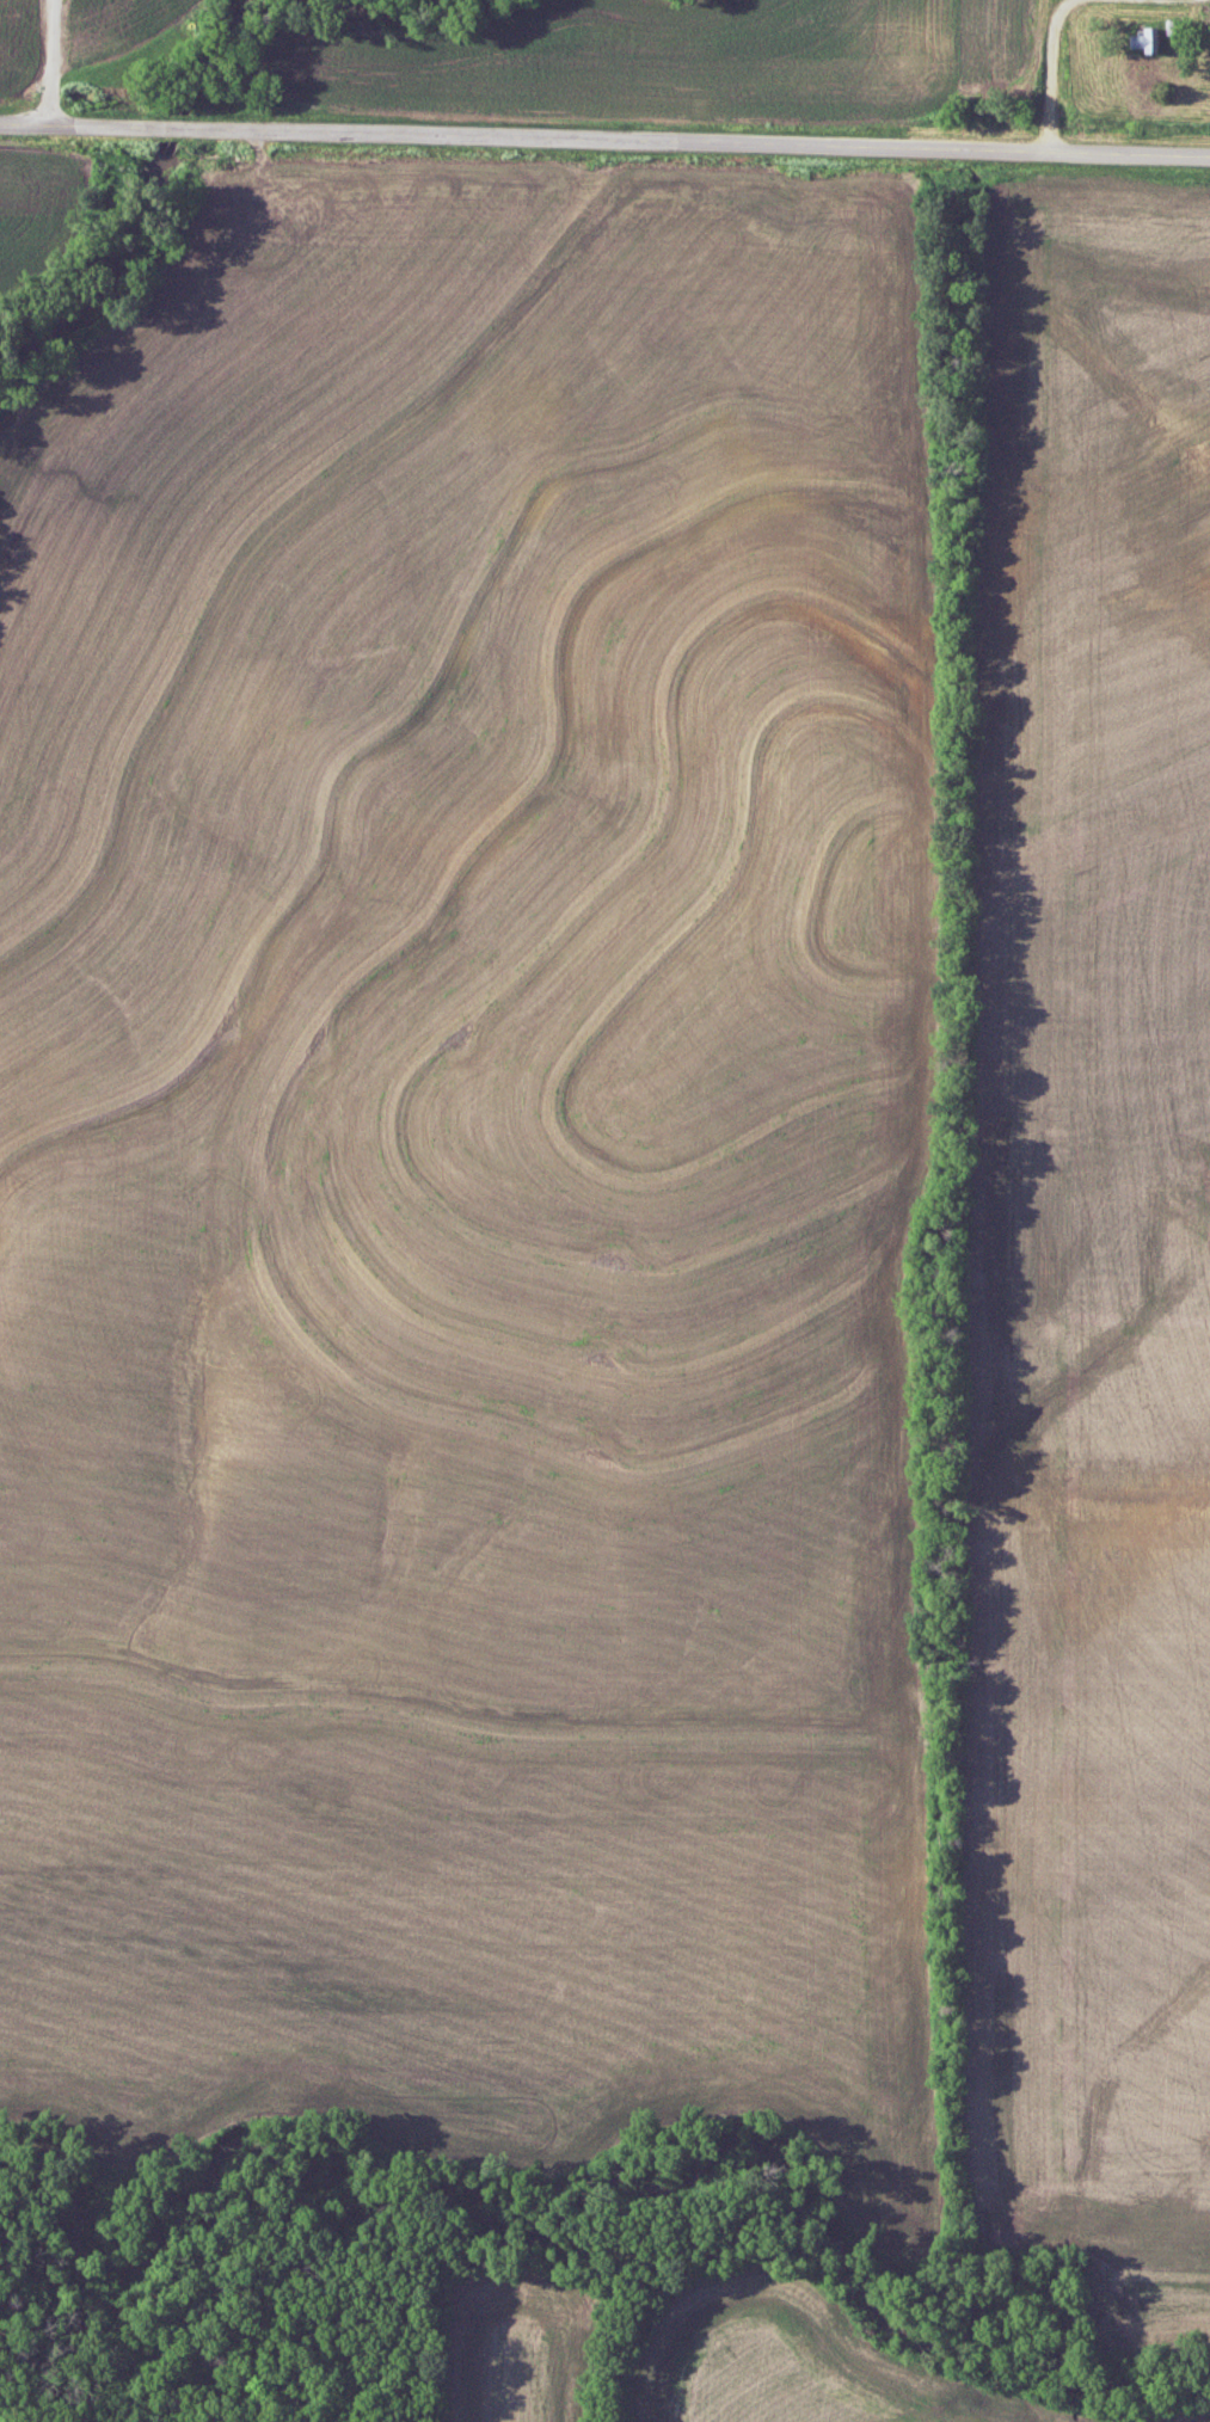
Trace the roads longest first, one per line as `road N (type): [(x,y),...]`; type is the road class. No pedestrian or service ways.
road 1 (residential): [(0,120),(1209,157)]

